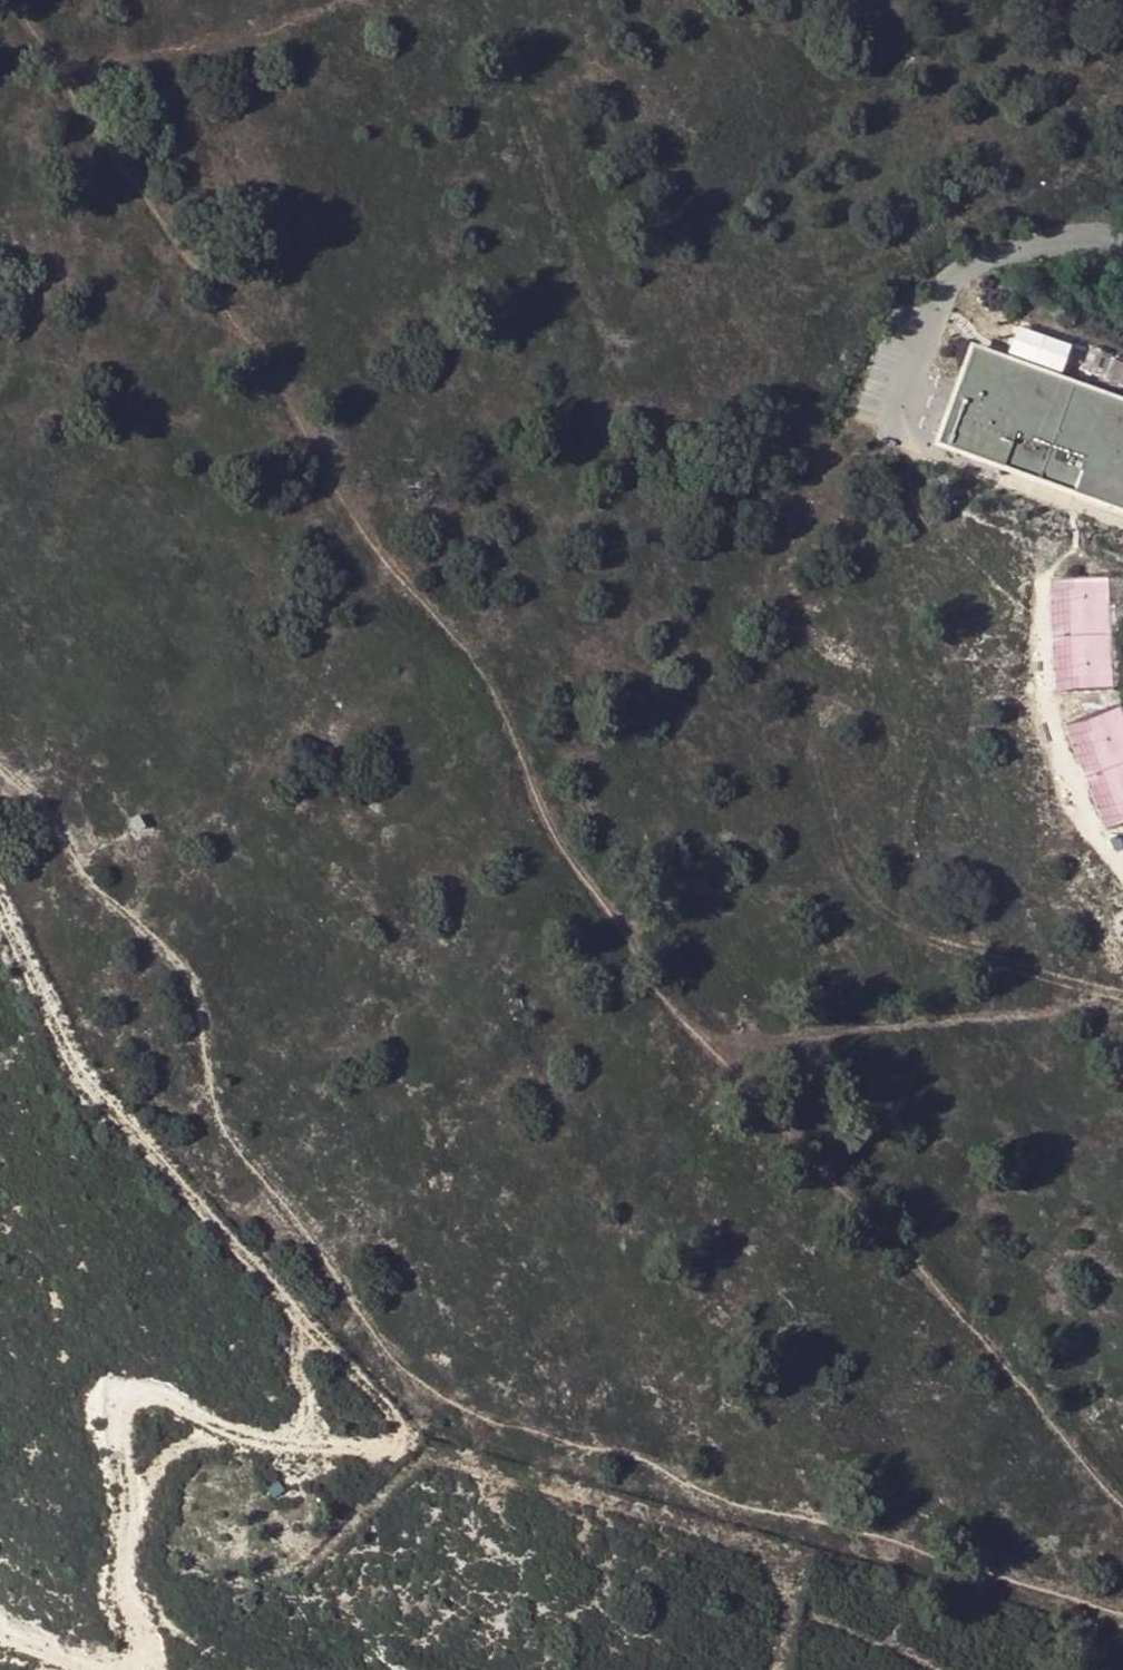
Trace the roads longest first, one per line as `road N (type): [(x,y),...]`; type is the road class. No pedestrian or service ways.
road 1 (track): [(115,1669),(133,1651),(124,1574),(135,1485),(195,1438),(259,1437),(318,1453),(297,1354),(264,1280),(97,1120),(43,1040),(0,946)]

